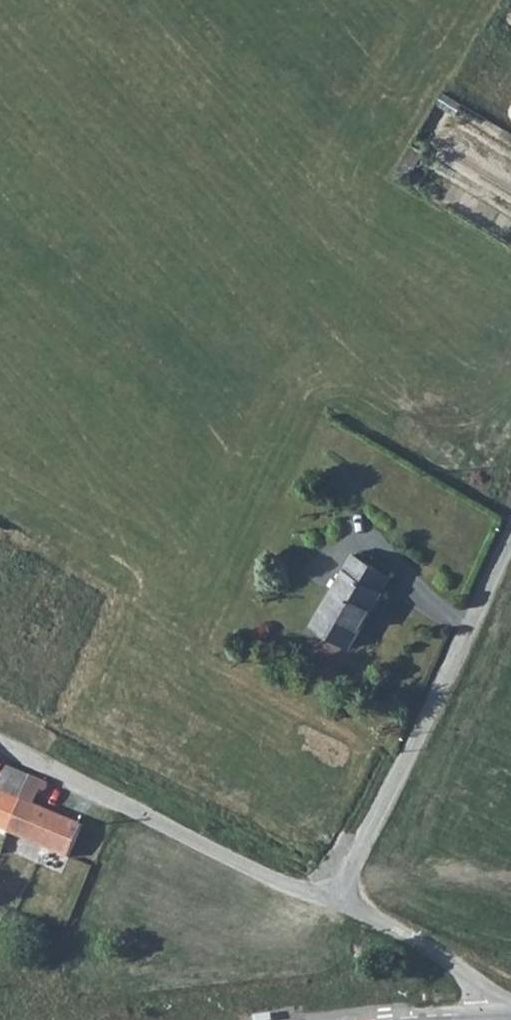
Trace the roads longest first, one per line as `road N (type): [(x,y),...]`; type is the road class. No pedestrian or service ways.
road 1 (residential): [(333,900),(510,546)]
road 2 (unclassified): [(333,900),(0,746)]
road 3 (unclassified): [(495,1019),(468,966),(333,900)]

